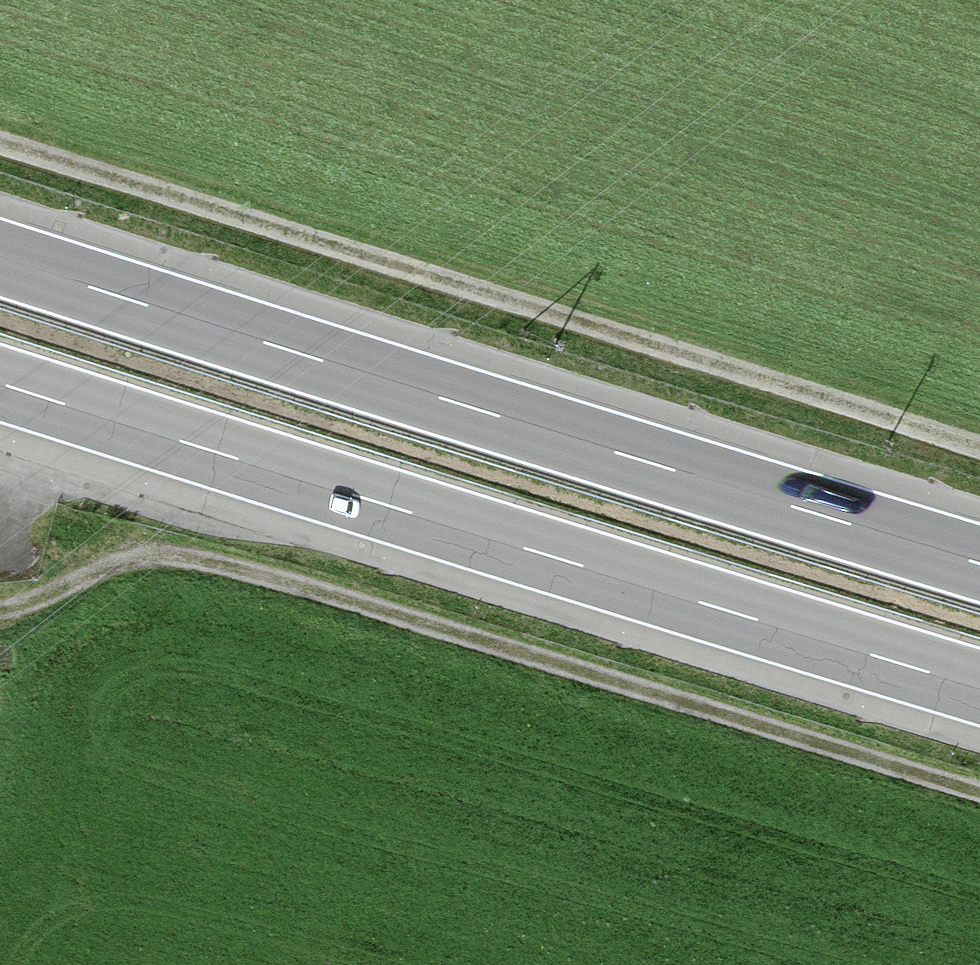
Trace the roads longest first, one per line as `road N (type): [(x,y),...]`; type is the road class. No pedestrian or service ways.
road 1 (track): [(0,157),(979,474)]
road 2 (motorway): [(979,562),(0,258)]
road 3 (motorway): [(0,384),(979,685)]
road 4 (track): [(979,774),(199,574),(111,585),(0,625)]

